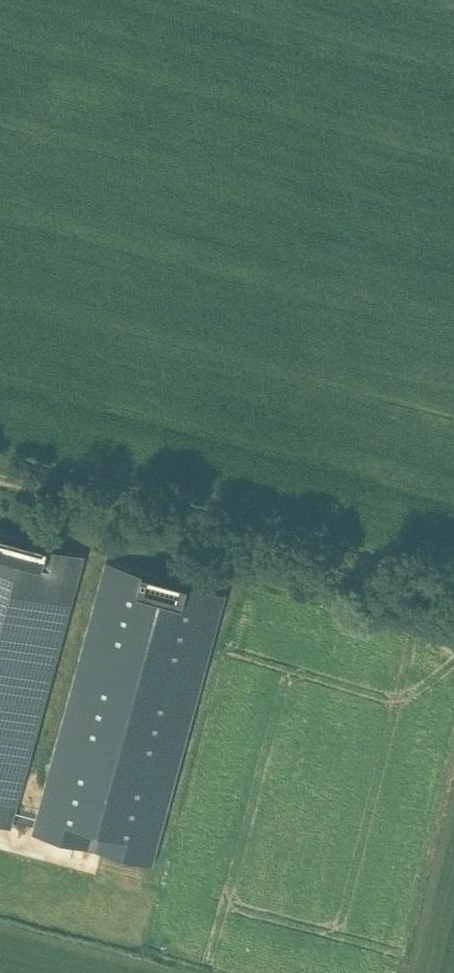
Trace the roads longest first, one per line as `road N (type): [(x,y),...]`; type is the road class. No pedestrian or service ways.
road 1 (track): [(0,478),(453,596)]

